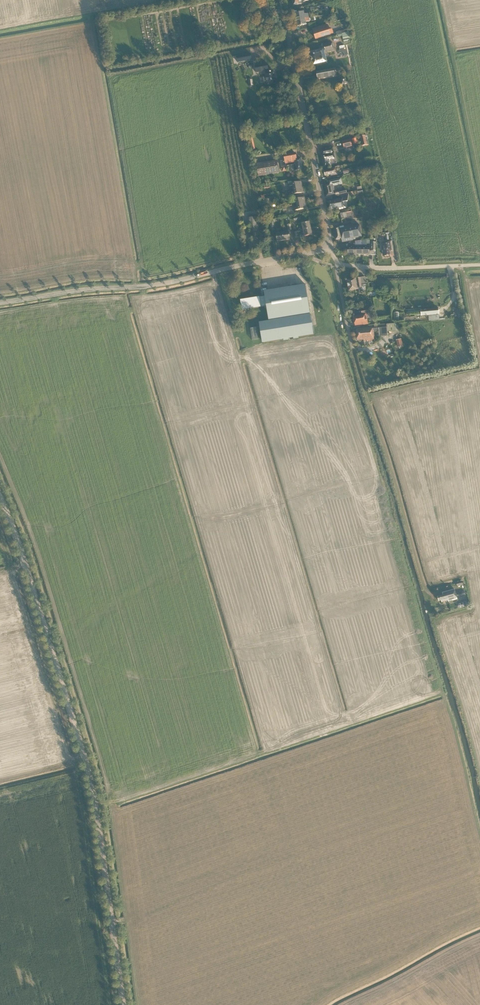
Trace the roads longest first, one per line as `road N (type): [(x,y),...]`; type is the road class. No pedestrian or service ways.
road 1 (tertiary): [(123,1004),(82,746),(0,499)]
road 2 (unclassified): [(0,303),(158,285),(330,250)]
road 3 (residential): [(330,250),(282,0)]
road 4 (unclassified): [(336,262),(479,265)]

